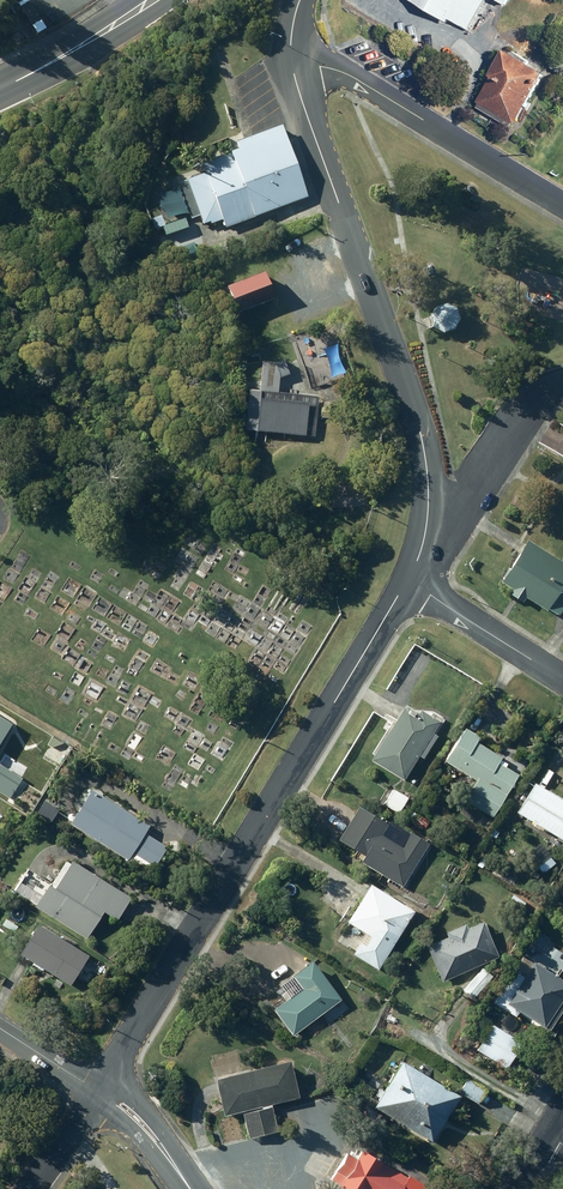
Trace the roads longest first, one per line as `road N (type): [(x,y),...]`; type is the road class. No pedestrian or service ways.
road 1 (residential): [(407,581),(100,1093)]
road 2 (residential): [(425,534),(419,431),(291,59)]
road 3 (residential): [(291,59),(353,77),(562,208)]
road 4 (residential): [(562,385),(520,414),(458,511),(425,534)]
road 5 (residential): [(562,682),(407,581)]
road 6 (secondary): [(152,0),(0,89)]
road 7 (tertiary): [(190,1188),(136,1119),(100,1093)]

